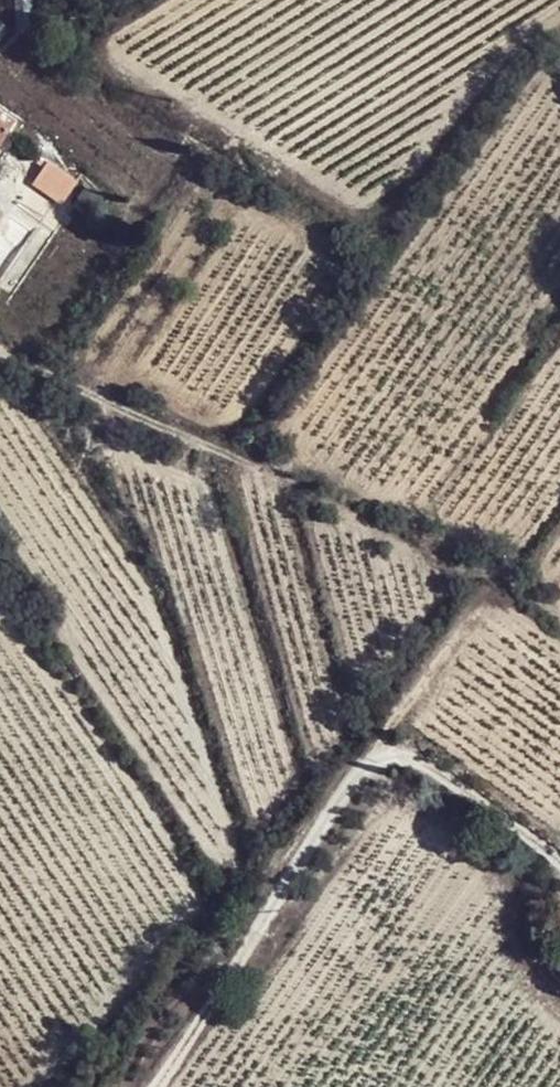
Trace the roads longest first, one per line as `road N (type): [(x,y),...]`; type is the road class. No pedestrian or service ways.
road 1 (track): [(270,473),(0,357)]

